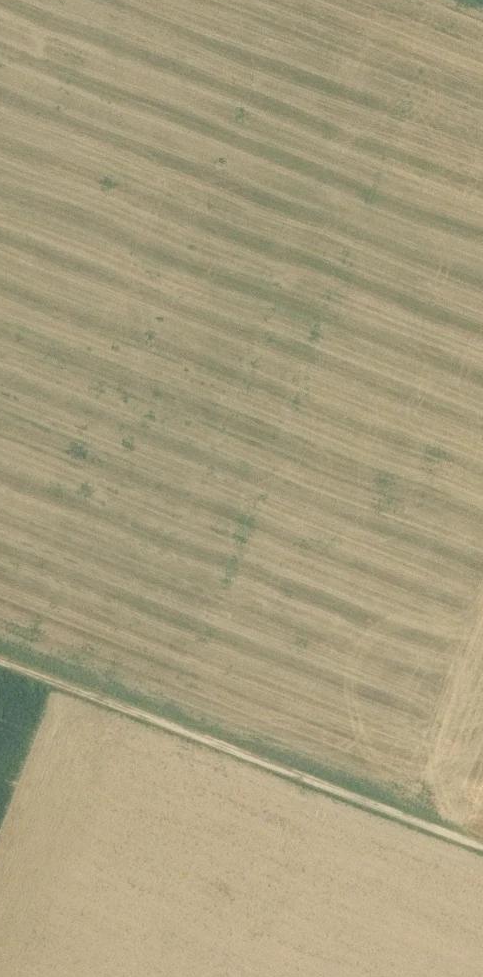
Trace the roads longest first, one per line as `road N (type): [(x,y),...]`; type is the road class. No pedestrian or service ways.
road 1 (track): [(0,664),(482,851)]

